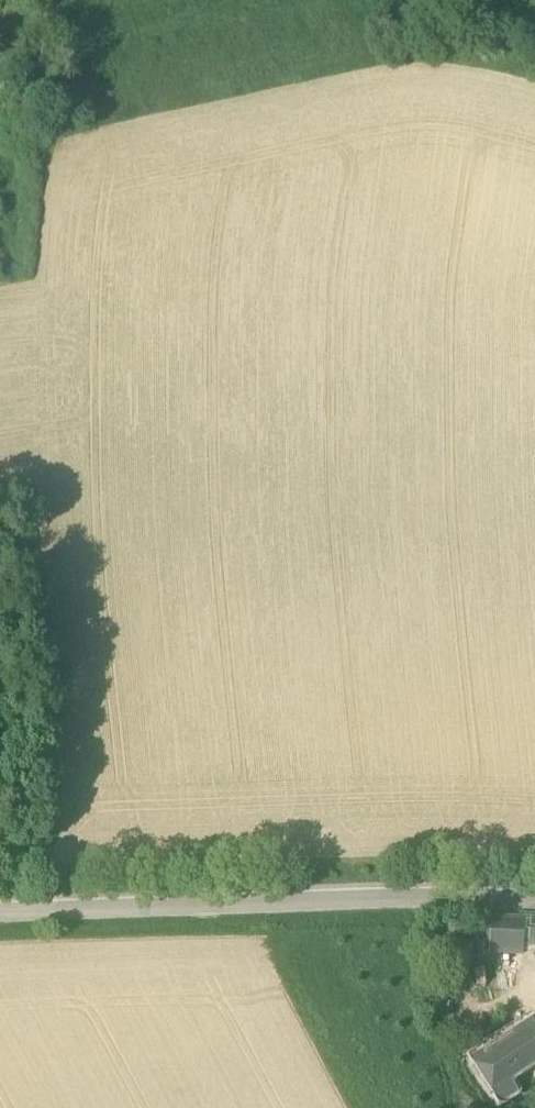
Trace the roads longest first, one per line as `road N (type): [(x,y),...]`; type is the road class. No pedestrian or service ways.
road 1 (residential): [(0,910),(534,899)]

